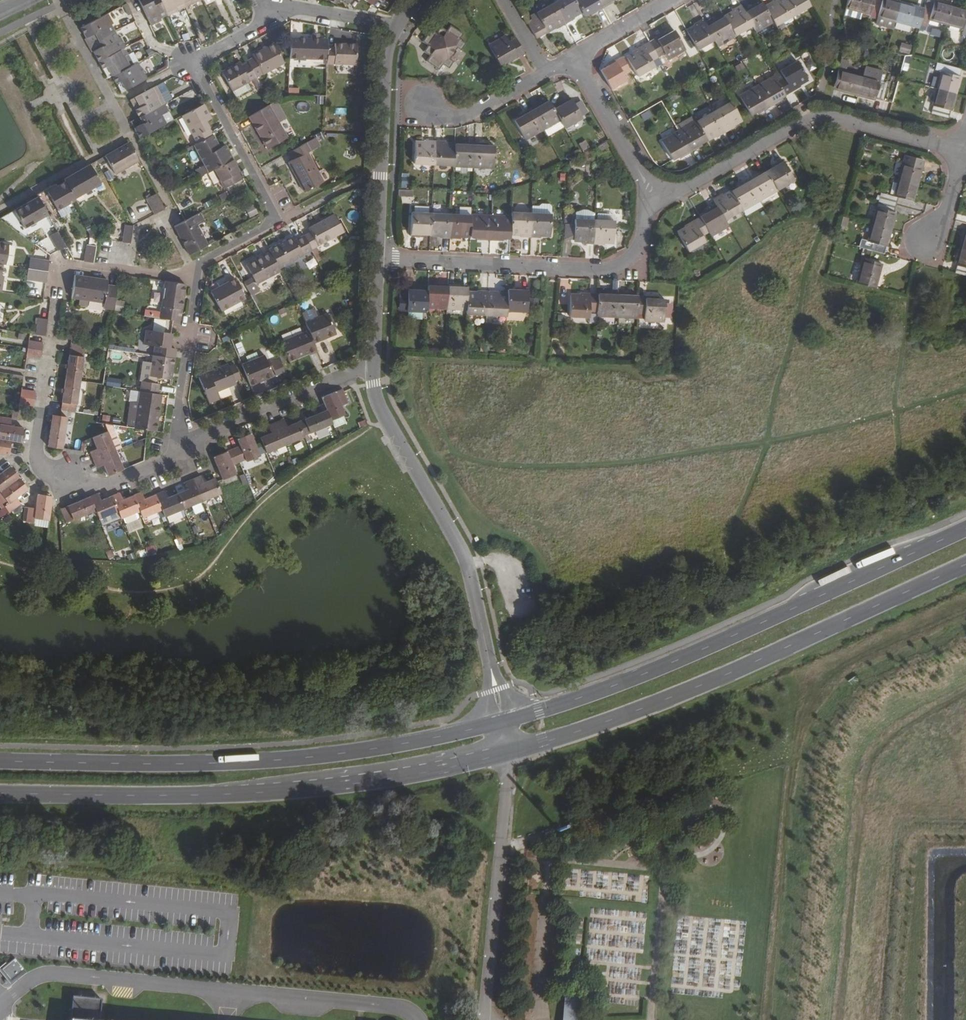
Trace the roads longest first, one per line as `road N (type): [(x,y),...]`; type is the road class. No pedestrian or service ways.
road 1 (primary): [(0,793),(209,797),(377,780),(508,753)]
road 2 (primary): [(503,722),(309,757),(0,761)]
road 3 (primary): [(965,529),(645,673),(503,722)]
road 4 (primary): [(508,753),(706,683),(965,564)]
road 5 (residential): [(503,722),(467,564),(386,418),(374,362)]
road 6 (residential): [(659,204),(813,118),(961,153)]
road 7 (residential): [(377,257),(607,270),(631,257),(645,213),(659,204)]
road 8 (residential): [(180,447),(110,485),(39,463),(56,301)]
road 9 (residential): [(377,257),(396,26)]
road 10 (residential): [(374,362),(180,447)]
road 11 (residential): [(190,63),(270,210),(266,226)]
road 12 (residential): [(659,204),(573,57)]
road 13 (residential): [(196,281),(180,447)]
road 14 (residential): [(424,104),(460,116),(546,72)]
road 15 (residential): [(268,6),(396,26)]
road 16 (residential): [(73,266),(196,281)]

